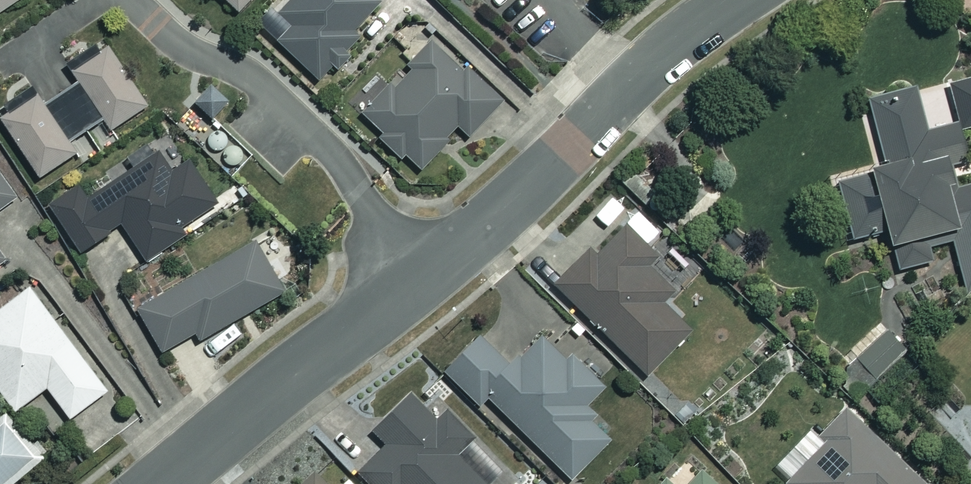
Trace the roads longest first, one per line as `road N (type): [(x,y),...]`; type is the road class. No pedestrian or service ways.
road 1 (residential): [(167,483),(485,228),(681,37),(735,0)]

